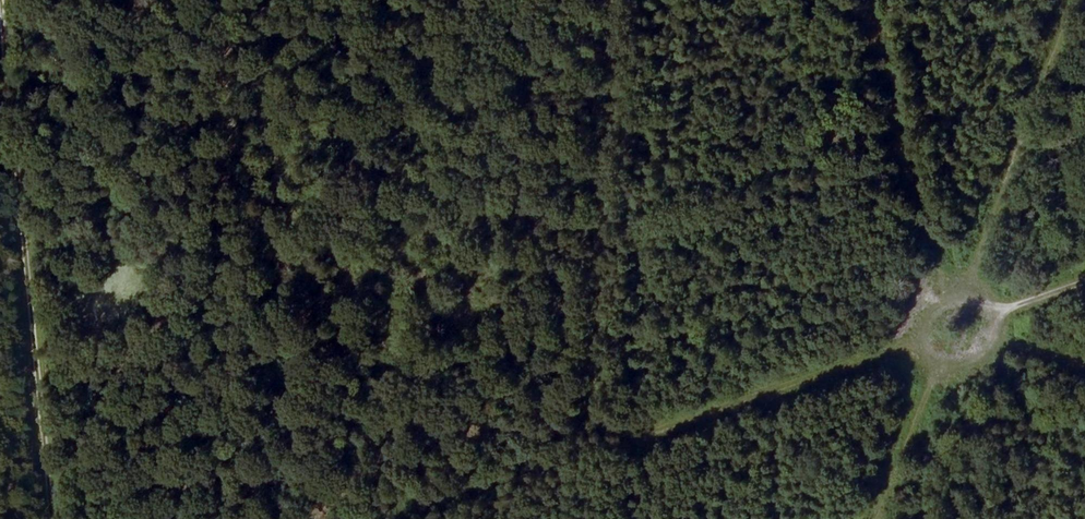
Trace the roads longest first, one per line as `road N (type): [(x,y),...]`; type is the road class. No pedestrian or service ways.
road 1 (track): [(49,518),(0,48)]
road 2 (track): [(587,453),(921,342)]
road 3 (track): [(963,299),(1075,0)]
road 4 (track): [(399,518),(587,453)]
road 5 (track): [(920,321),(921,342),(934,358),(965,360),(980,346),(984,326),(970,303),(941,299),(924,311)]

